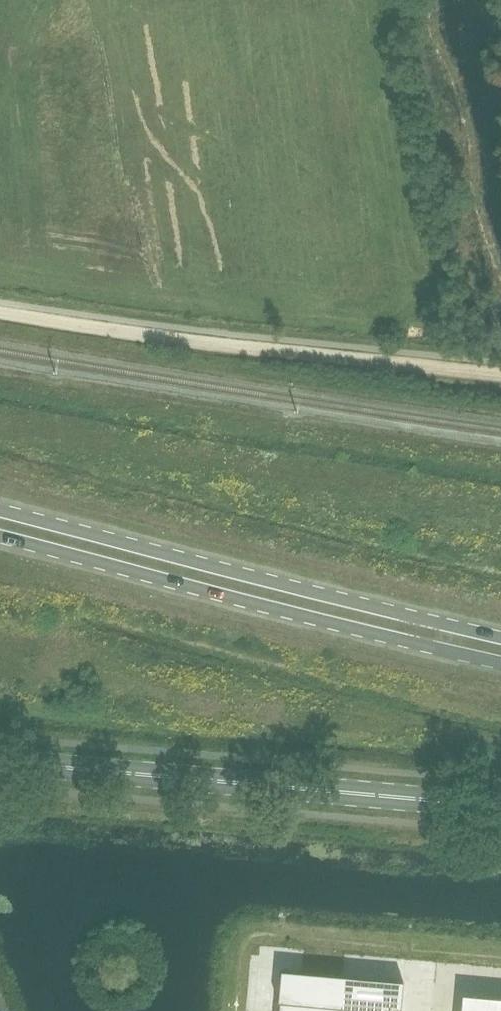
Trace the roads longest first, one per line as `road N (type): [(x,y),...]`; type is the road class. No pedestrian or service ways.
road 1 (primary): [(500,637),(0,509)]
road 2 (primary): [(0,536),(500,661)]
road 3 (track): [(500,375),(0,313)]
road 4 (tertiary): [(500,806),(0,761)]

